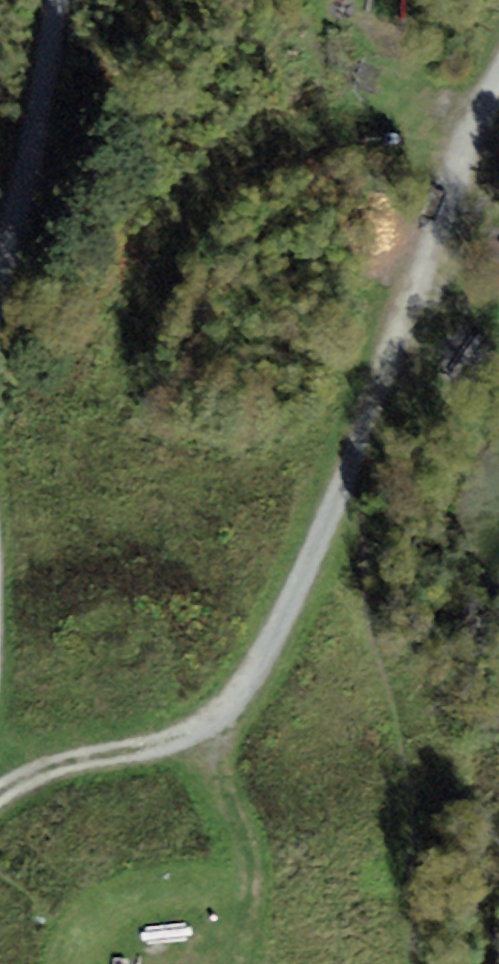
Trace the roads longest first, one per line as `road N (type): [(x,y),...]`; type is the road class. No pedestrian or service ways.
road 1 (track): [(498,76),(344,481),(249,680),(211,720),(163,743),(38,772),(0,793)]
road 2 (track): [(0,258),(60,0)]

